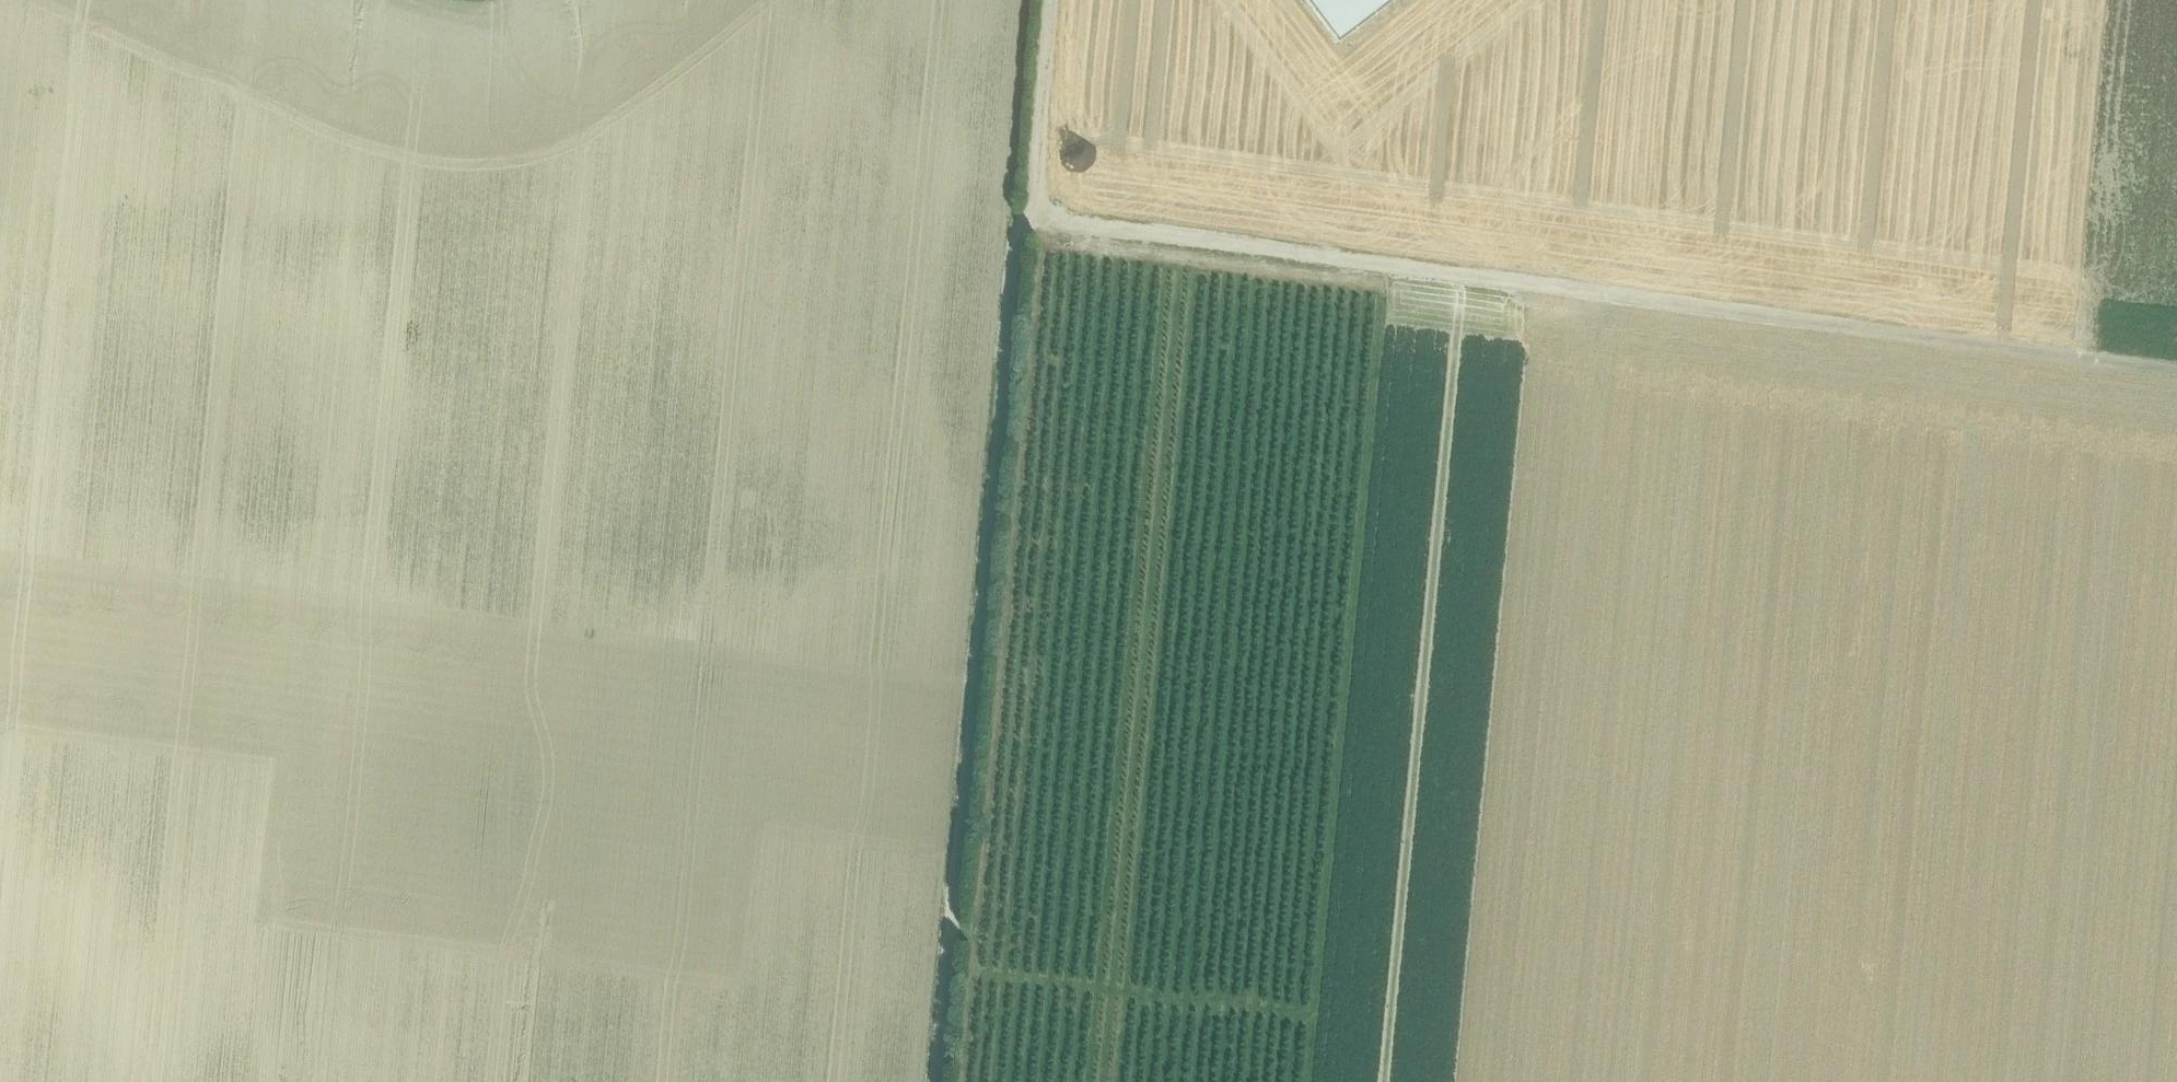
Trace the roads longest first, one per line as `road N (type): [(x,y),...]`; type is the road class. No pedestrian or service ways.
road 1 (track): [(936,1081),(1045,0)]
road 2 (track): [(1022,213),(1854,329)]

